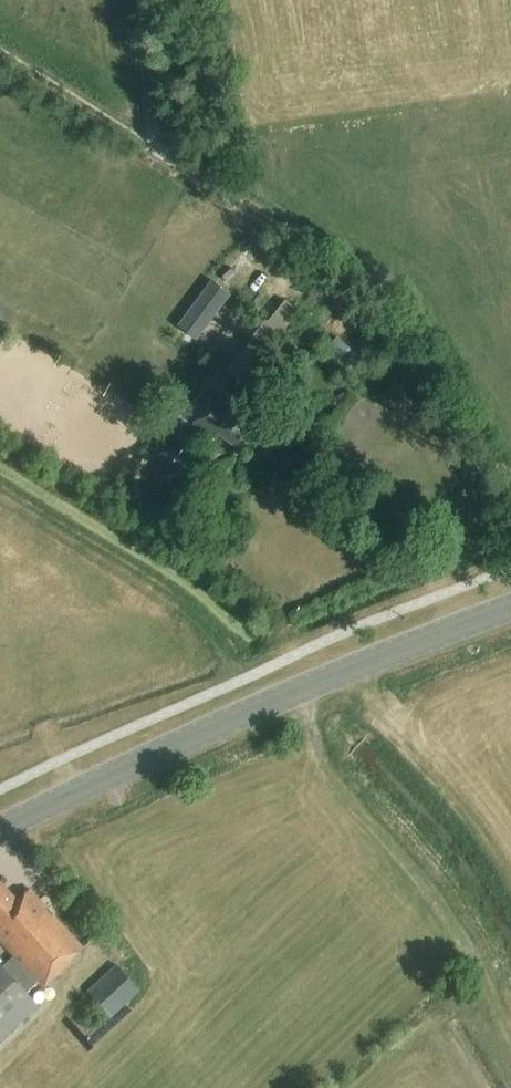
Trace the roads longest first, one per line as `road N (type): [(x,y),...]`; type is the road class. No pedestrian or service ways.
road 1 (tertiary): [(0,834),(150,758),(510,607)]
road 2 (track): [(510,478),(405,304),(245,212),(156,150)]
road 3 (track): [(510,537),(412,361),(266,242),(245,212)]
road 4 (track): [(0,443),(177,554),(263,630),(307,691)]
road 5 (track): [(156,150),(0,54)]

